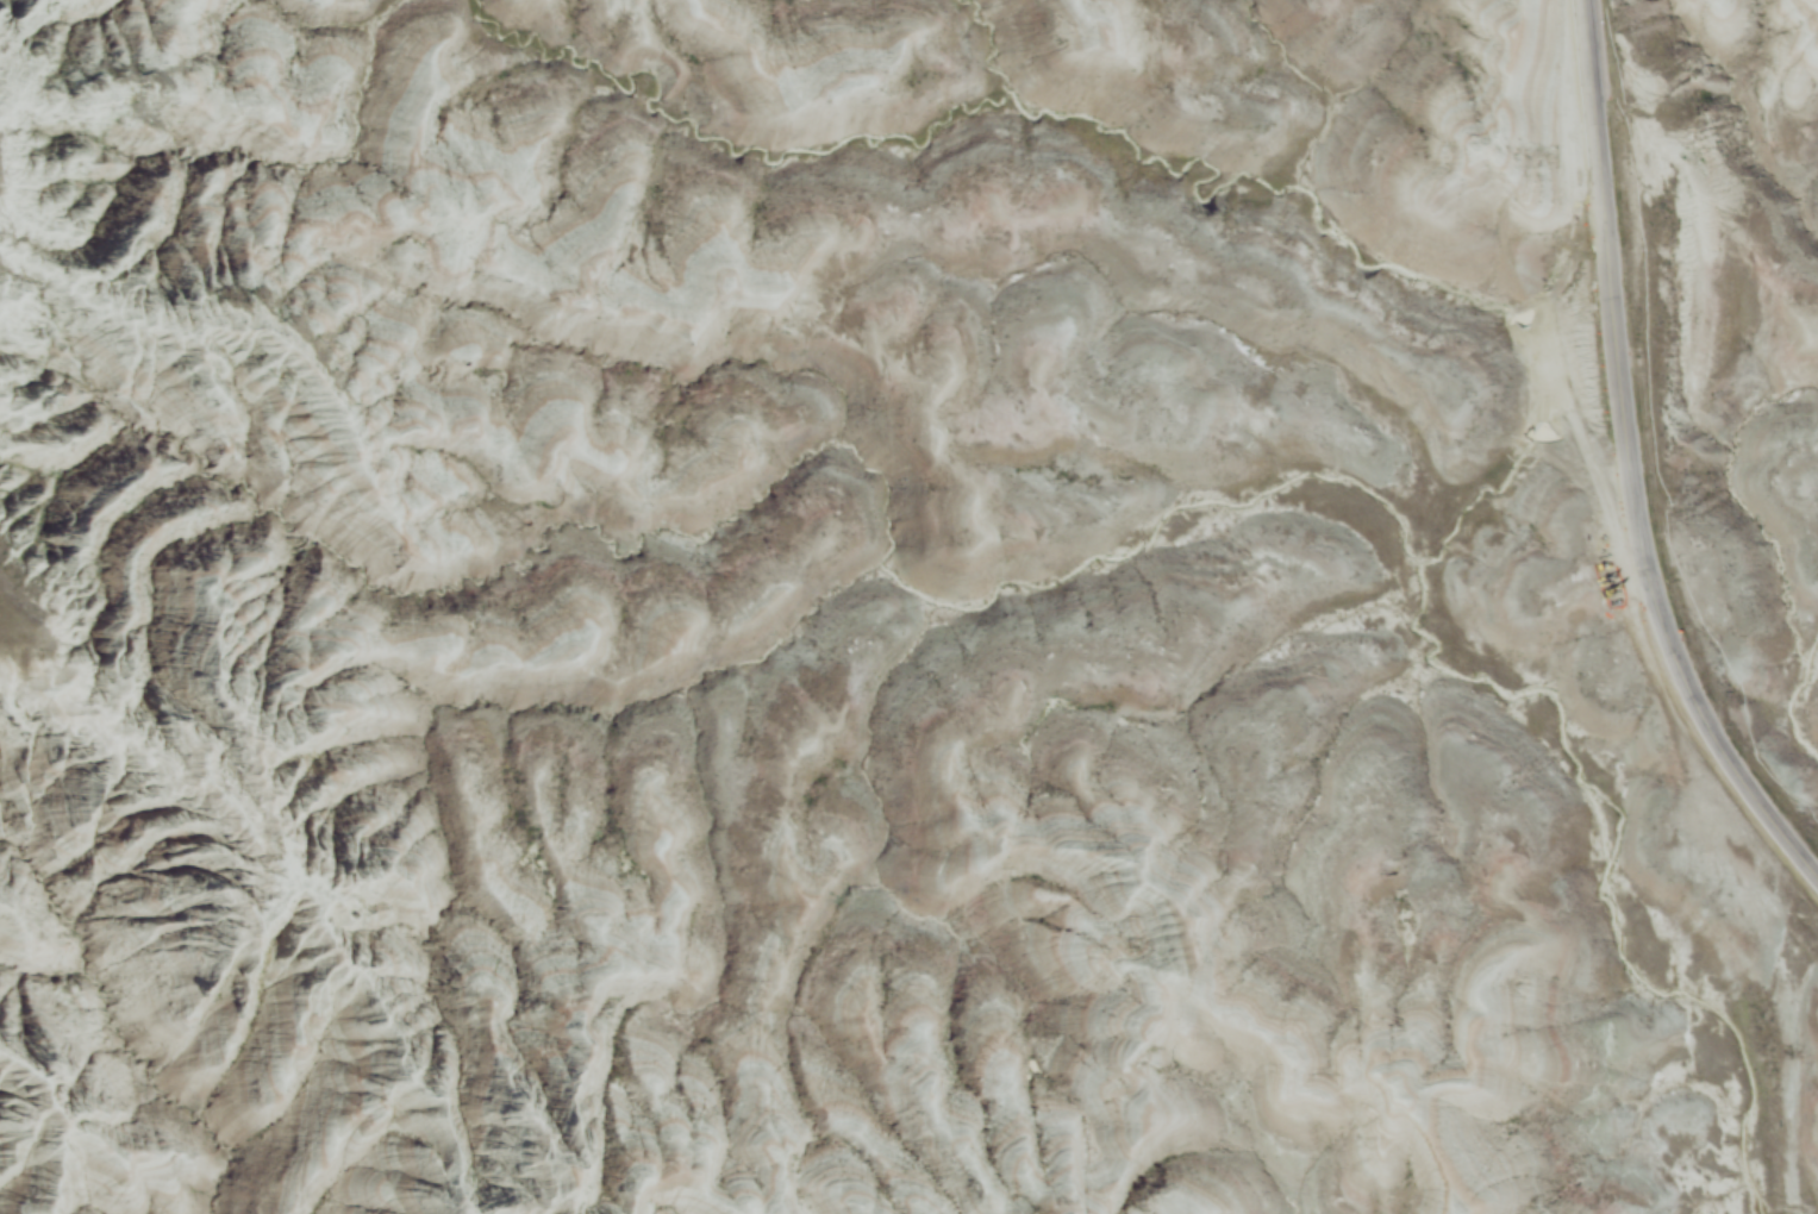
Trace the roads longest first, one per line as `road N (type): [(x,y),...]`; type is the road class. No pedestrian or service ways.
road 1 (primary): [(1590,0),(1637,507),(1658,617),(1723,757),(1817,881)]

